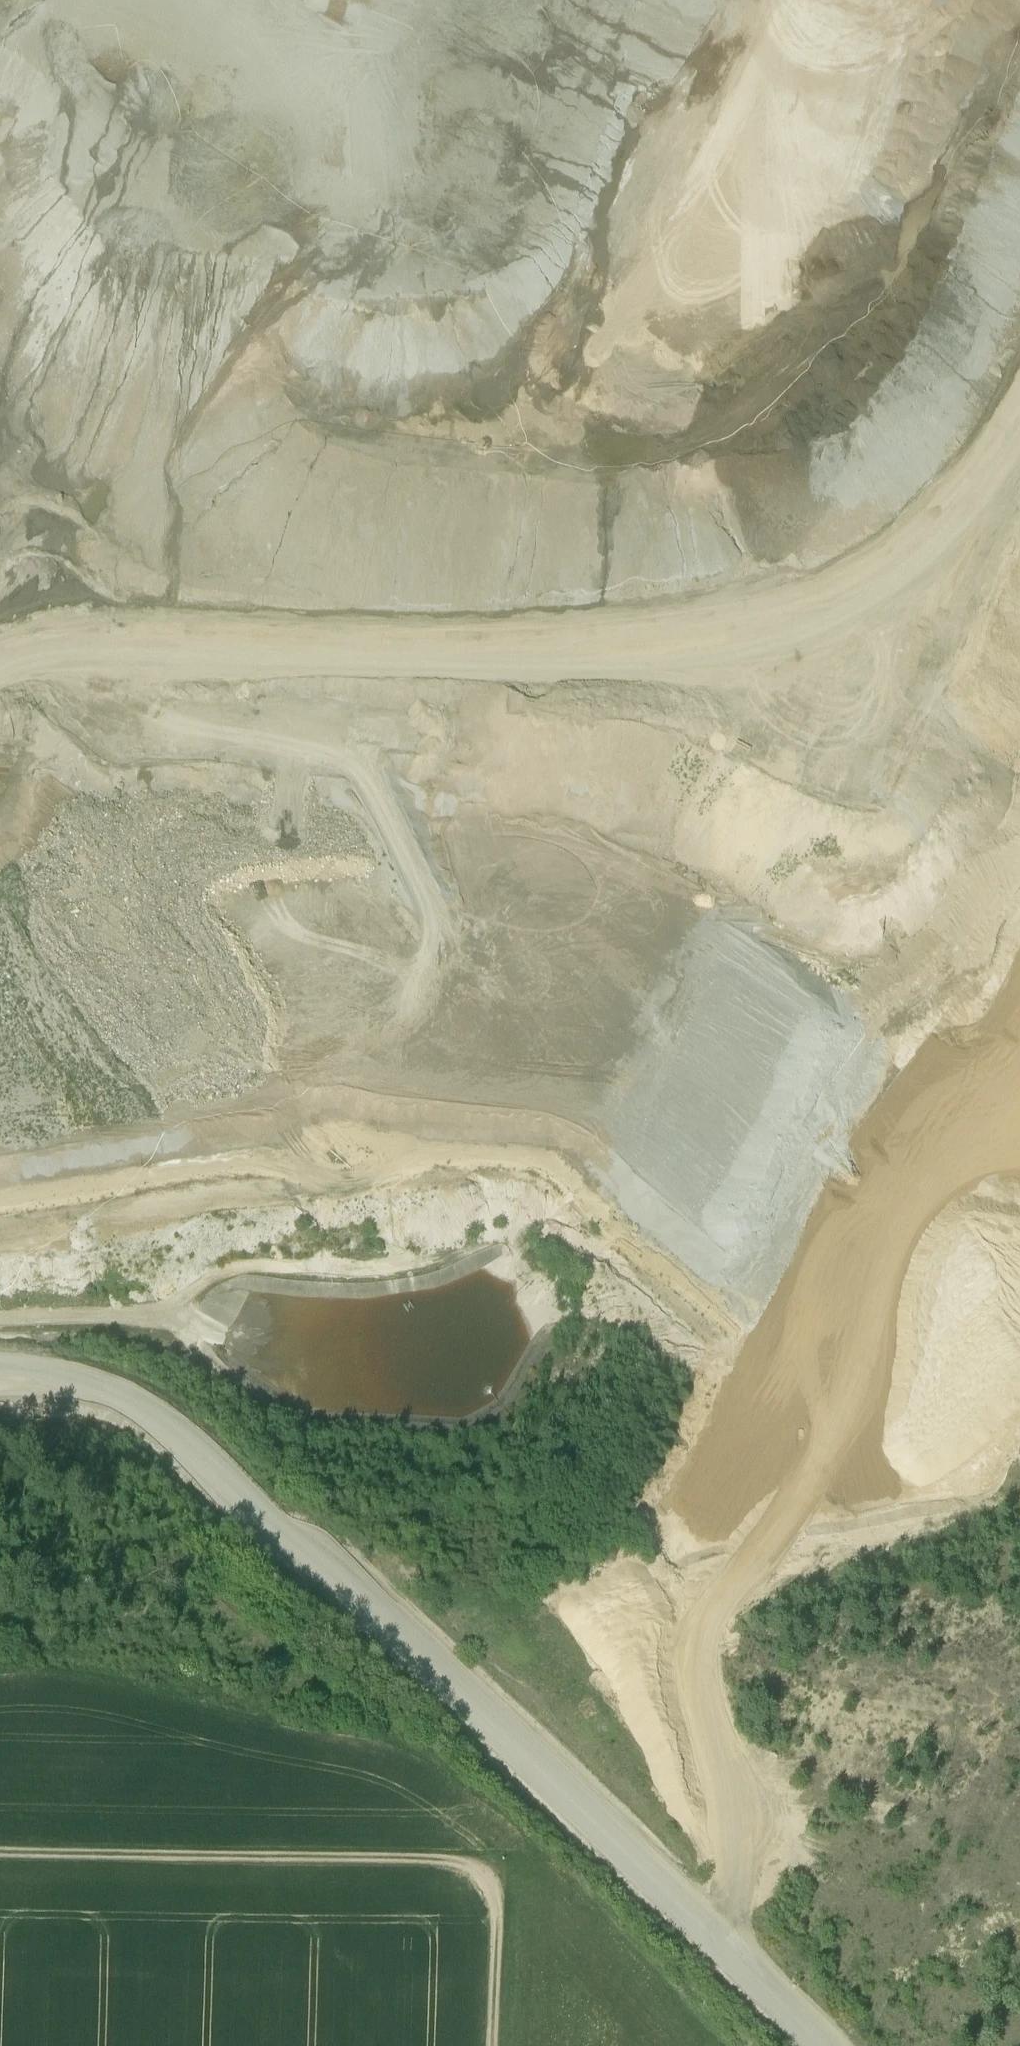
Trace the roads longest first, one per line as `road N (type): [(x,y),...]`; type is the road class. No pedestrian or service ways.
road 1 (track): [(816,2045),(192,1440),(131,1397),(0,1369)]
road 2 (track): [(491,2045),(495,1918),(485,1874),(410,1858),(0,1852)]

